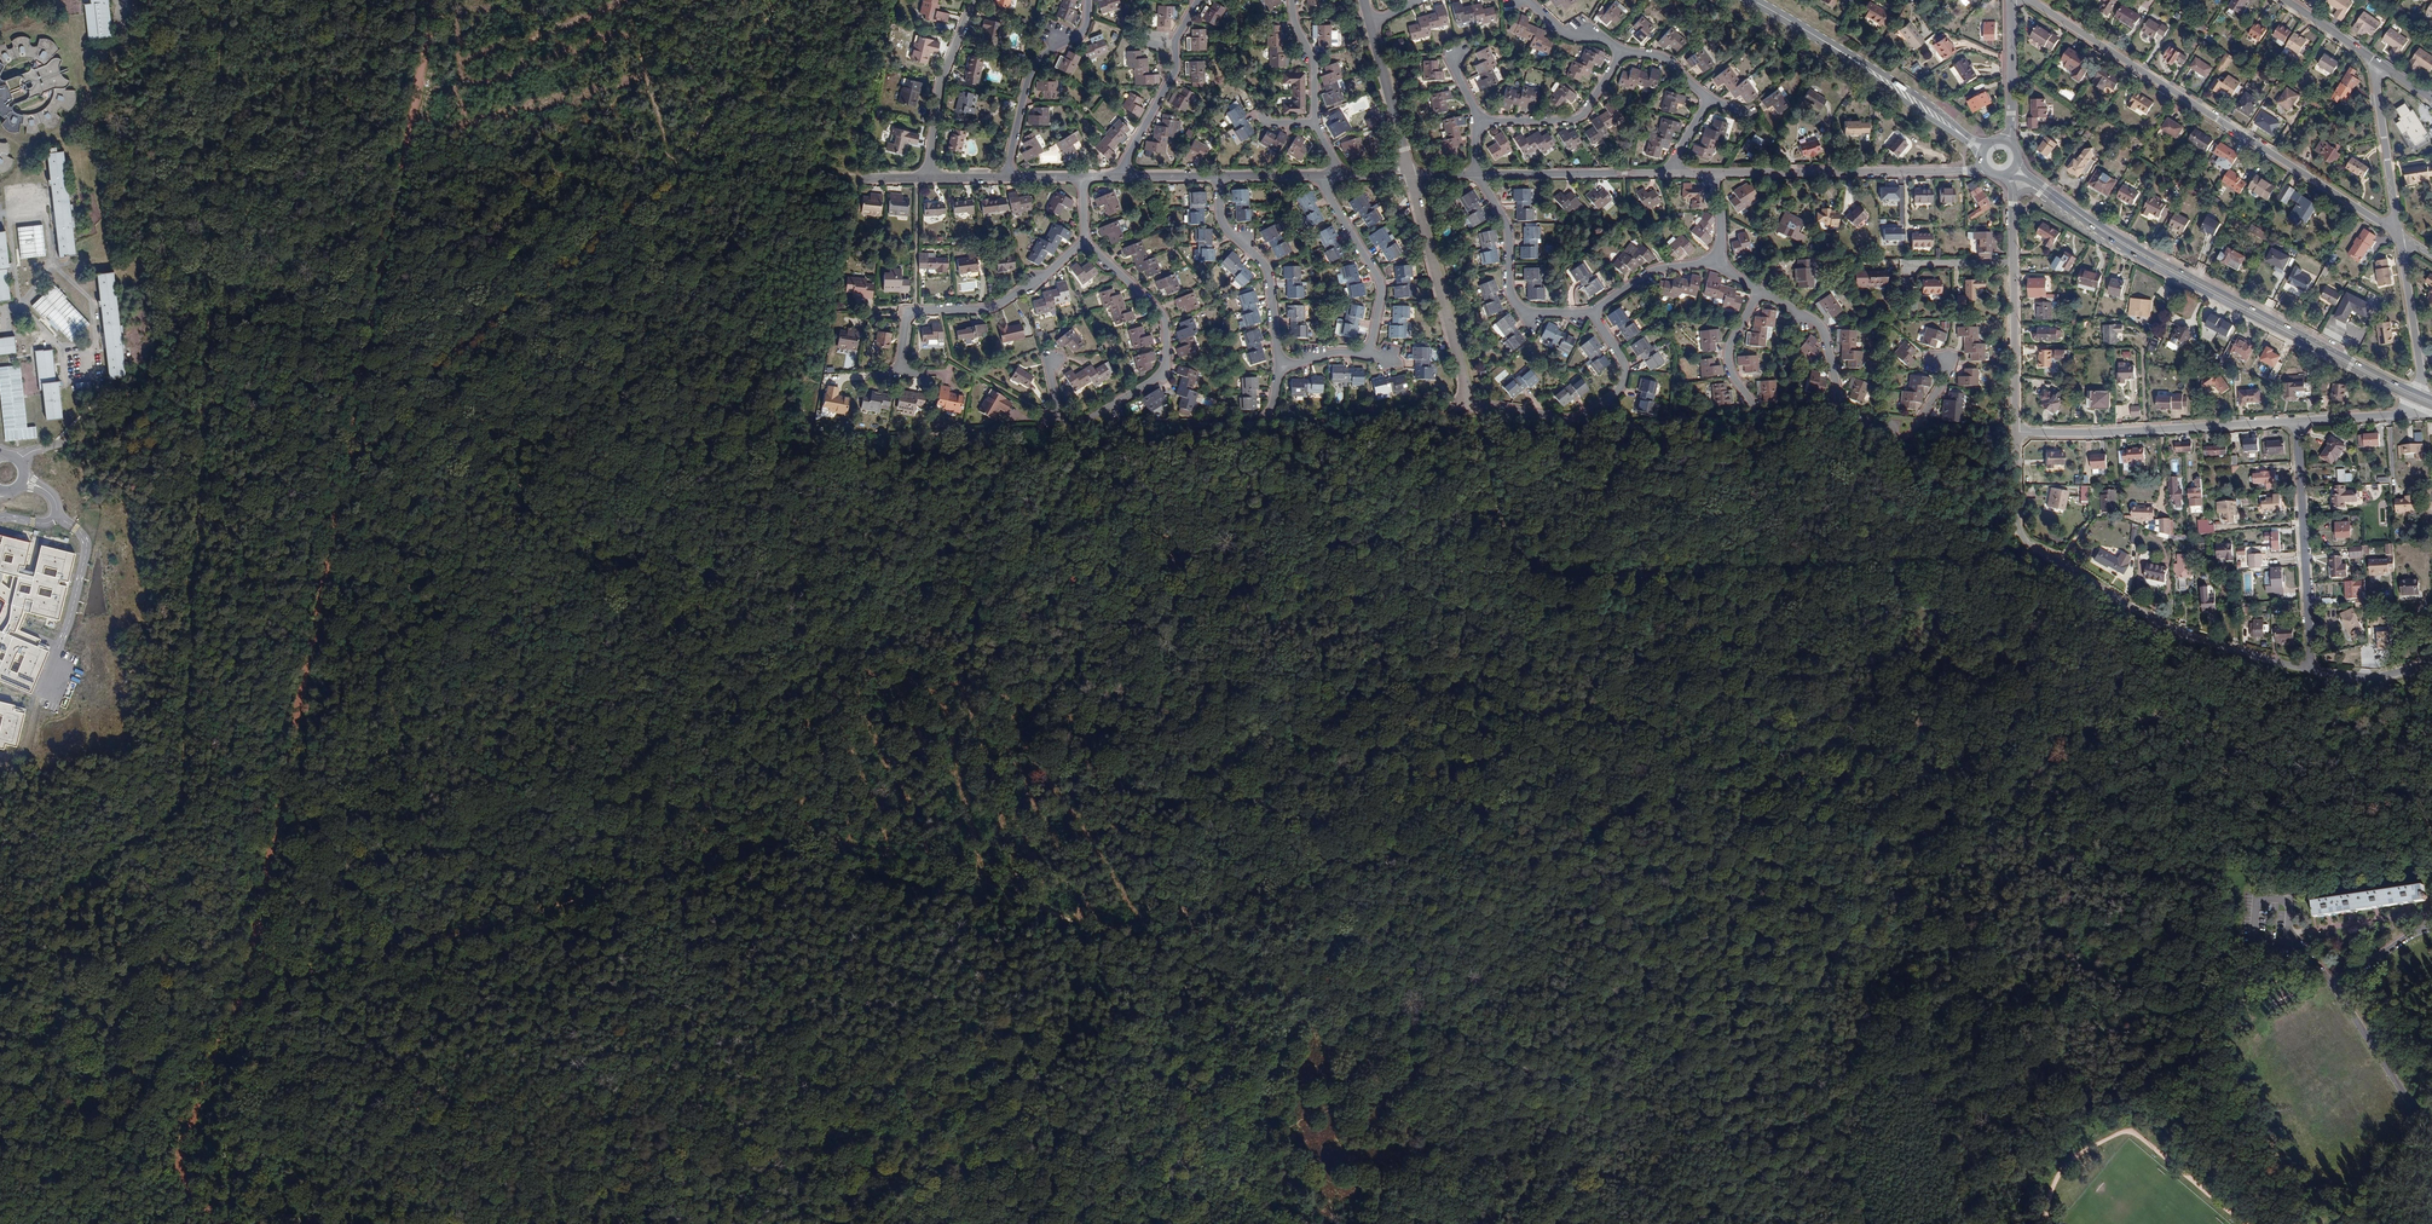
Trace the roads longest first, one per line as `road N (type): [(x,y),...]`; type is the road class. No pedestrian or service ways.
road 1 (track): [(232,959),(271,967),(760,834),(871,849),(970,877),(1079,923),(1098,923),(1481,800),(1697,779),(2306,686),(2355,671)]
road 2 (track): [(436,0),(347,448),(179,1174),(209,1205)]
road 3 (track): [(1085,427),(538,453),(487,429),(414,454),(347,448)]
road 4 (track): [(1482,1223),(1741,772)]
road 5 (residential): [(1410,174),(1469,400),(1568,419),(1613,396),(1623,363),(1591,311)]
road 6 (residential): [(2399,234),(2030,0)]
road 7 (residential): [(2014,433),(2015,541),(2177,632),(2311,669)]
road 8 (track): [(867,1223),(1144,908)]
road 9 (track): [(1485,403),(1464,411),(1082,421)]
road 10 (secondary): [(2068,206),(2143,260),(2418,401)]
road 11 (secondary): [(2420,394),(2068,206)]
road 12 (track): [(1308,1223),(1259,1089),(1171,899)]
road 13 (residential): [(1048,359),(1060,415),(1082,421),(1166,366),(1161,312),(1084,239)]
road 14 (residential): [(1760,292),(1819,324),(1840,402),(1896,439),(1915,430),(1946,376),(1944,363)]
road 15 (track): [(1850,411),(1804,407),(1592,428),(1568,419)]
road 16 (residential): [(2014,433),(2295,420)]
road 17 (residential): [(1985,168),(1711,172)]
road 18 (residential): [(1084,239),(997,305),(907,310),(899,374)]
road 19 (residential): [(2295,420),(2311,669)]
road 20 (residential): [(1477,174),(1509,231),(1510,286),(1520,307),(1591,311)]
road 21 (residential): [(1220,176),(1223,225),(1271,281),(1279,368)]
road 22 (residential): [(1008,177),(1027,82),(1042,56),(1087,25),(1089,0)]
road 23 (secondary): [(1819,38),(1968,142),(1982,161)]
road 24 (secondary): [(1993,140),(1971,138),(1819,38)]
road 25 (residential): [(1369,356),(1381,283),(1321,175)]
road 26 (residential): [(1673,172),(1477,174)]
road 27 (residential): [(973,0),(940,82),(928,177)]
road 28 (residential): [(2399,234),(2371,57)]
road 29 (residential): [(1480,119),(1575,119),(1622,50)]
road 30 (residential): [(2014,264),(2014,433)]
road 31 (residential): [(2431,1114),(2414,1107),(2333,986)]
road 32 (residential): [(2420,394),(2399,234)]
road 33 (residential): [(2298,945),(2254,941),(2257,897),(2291,900),(2288,934)]
road 34 (residential): [(1370,24),(1410,174)]
road 35 (residential): [(1119,176),(1177,69),(1176,45)]
road 36 (residential): [(2008,141),(2011,0)]
road 37 (residential): [(1752,413),(1728,354),(1760,292)]
road 38 (residential): [(2295,420),(2414,413),(2418,401)]
road 39 (residential): [(1591,311),(1647,273),(1708,262)]
road 40 (residential): [(1315,124),(1314,62),(1292,0)]
road 41 (residential): [(2311,669),(2355,671),(2431,656)]

